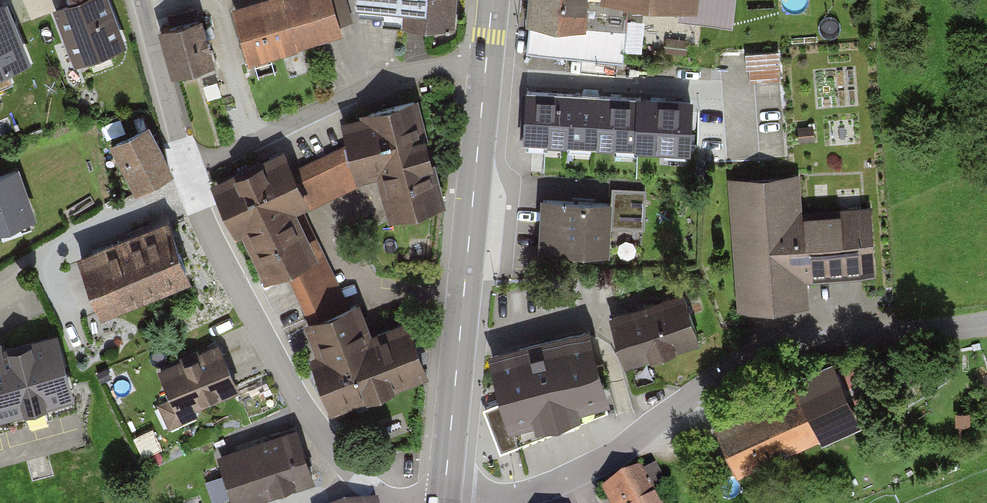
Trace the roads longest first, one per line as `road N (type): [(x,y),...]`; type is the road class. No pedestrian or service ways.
road 1 (residential): [(986,323),(778,354),(727,369),(635,442),(574,477),(490,502)]
road 2 (secondary): [(492,0),(444,502)]
road 3 (residential): [(399,502),(345,464),(317,425),(201,210)]
road 4 (residential): [(180,140),(140,0)]

